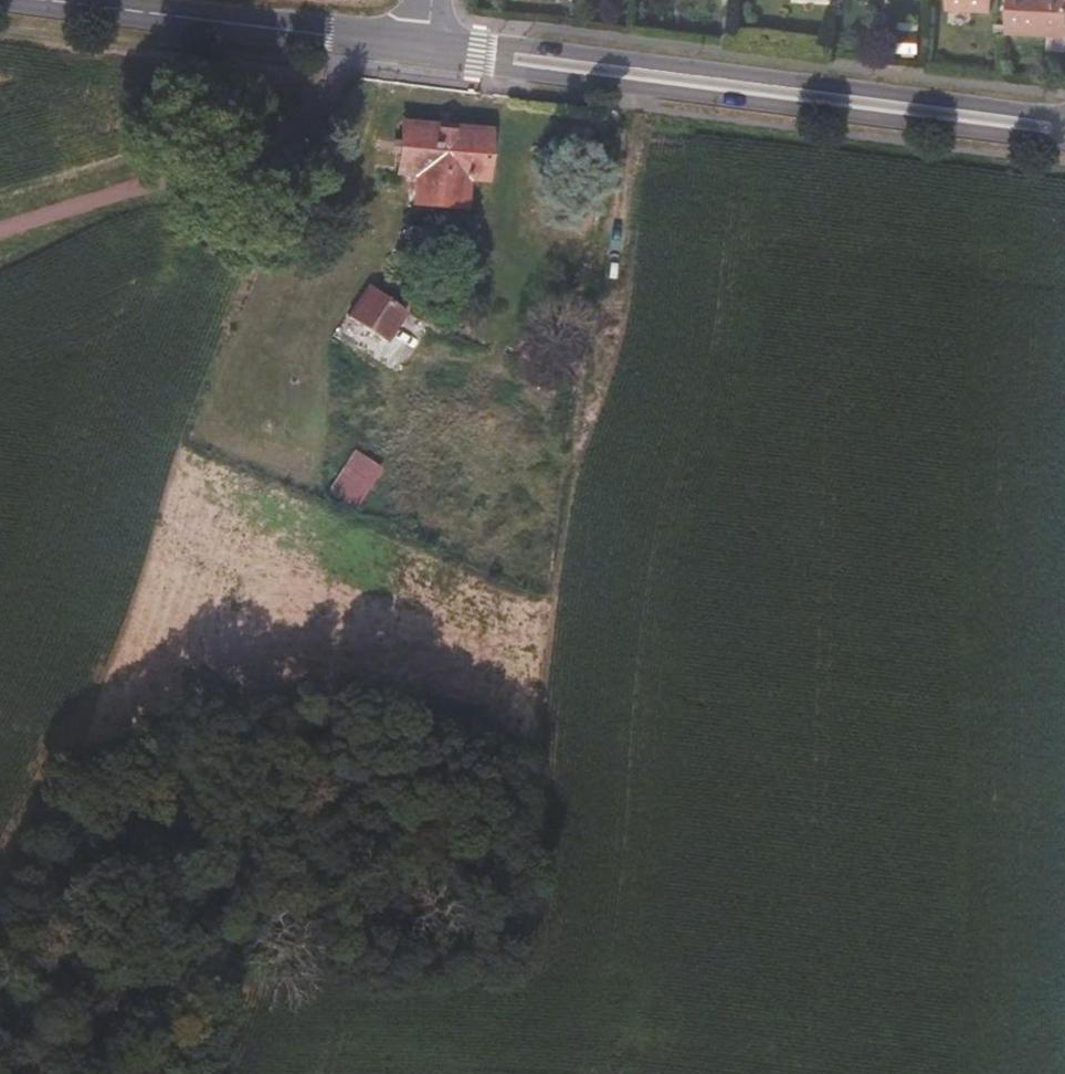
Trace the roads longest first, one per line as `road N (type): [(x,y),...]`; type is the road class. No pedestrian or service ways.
road 1 (tertiary): [(1064,128),(429,44)]
road 2 (tertiary): [(429,44),(58,0)]

